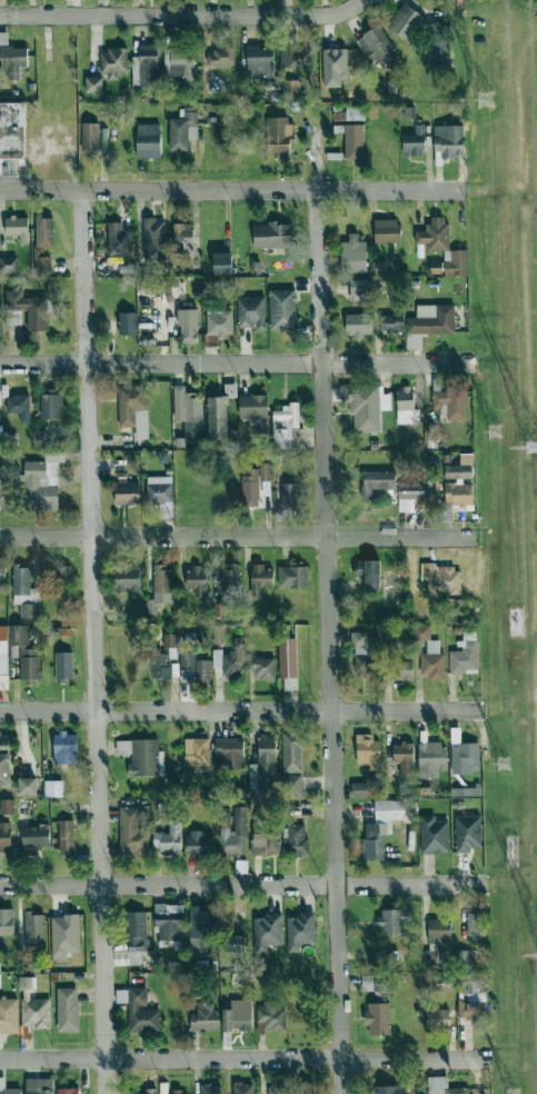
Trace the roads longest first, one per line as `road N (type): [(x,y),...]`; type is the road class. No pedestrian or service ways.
road 1 (residential): [(341,1093),(315,131)]
road 2 (residential): [(105,1093),(80,190)]
road 3 (residential): [(0,1060),(488,1058)]
road 4 (residential): [(485,885),(0,885)]
road 5 (residential): [(479,712),(0,712)]
road 6 (residential): [(473,361),(0,363)]
road 7 (residential): [(473,536),(0,537)]
road 8 (residential): [(463,191),(0,190)]
road 9 (residential): [(360,0),(327,16),(0,16)]

